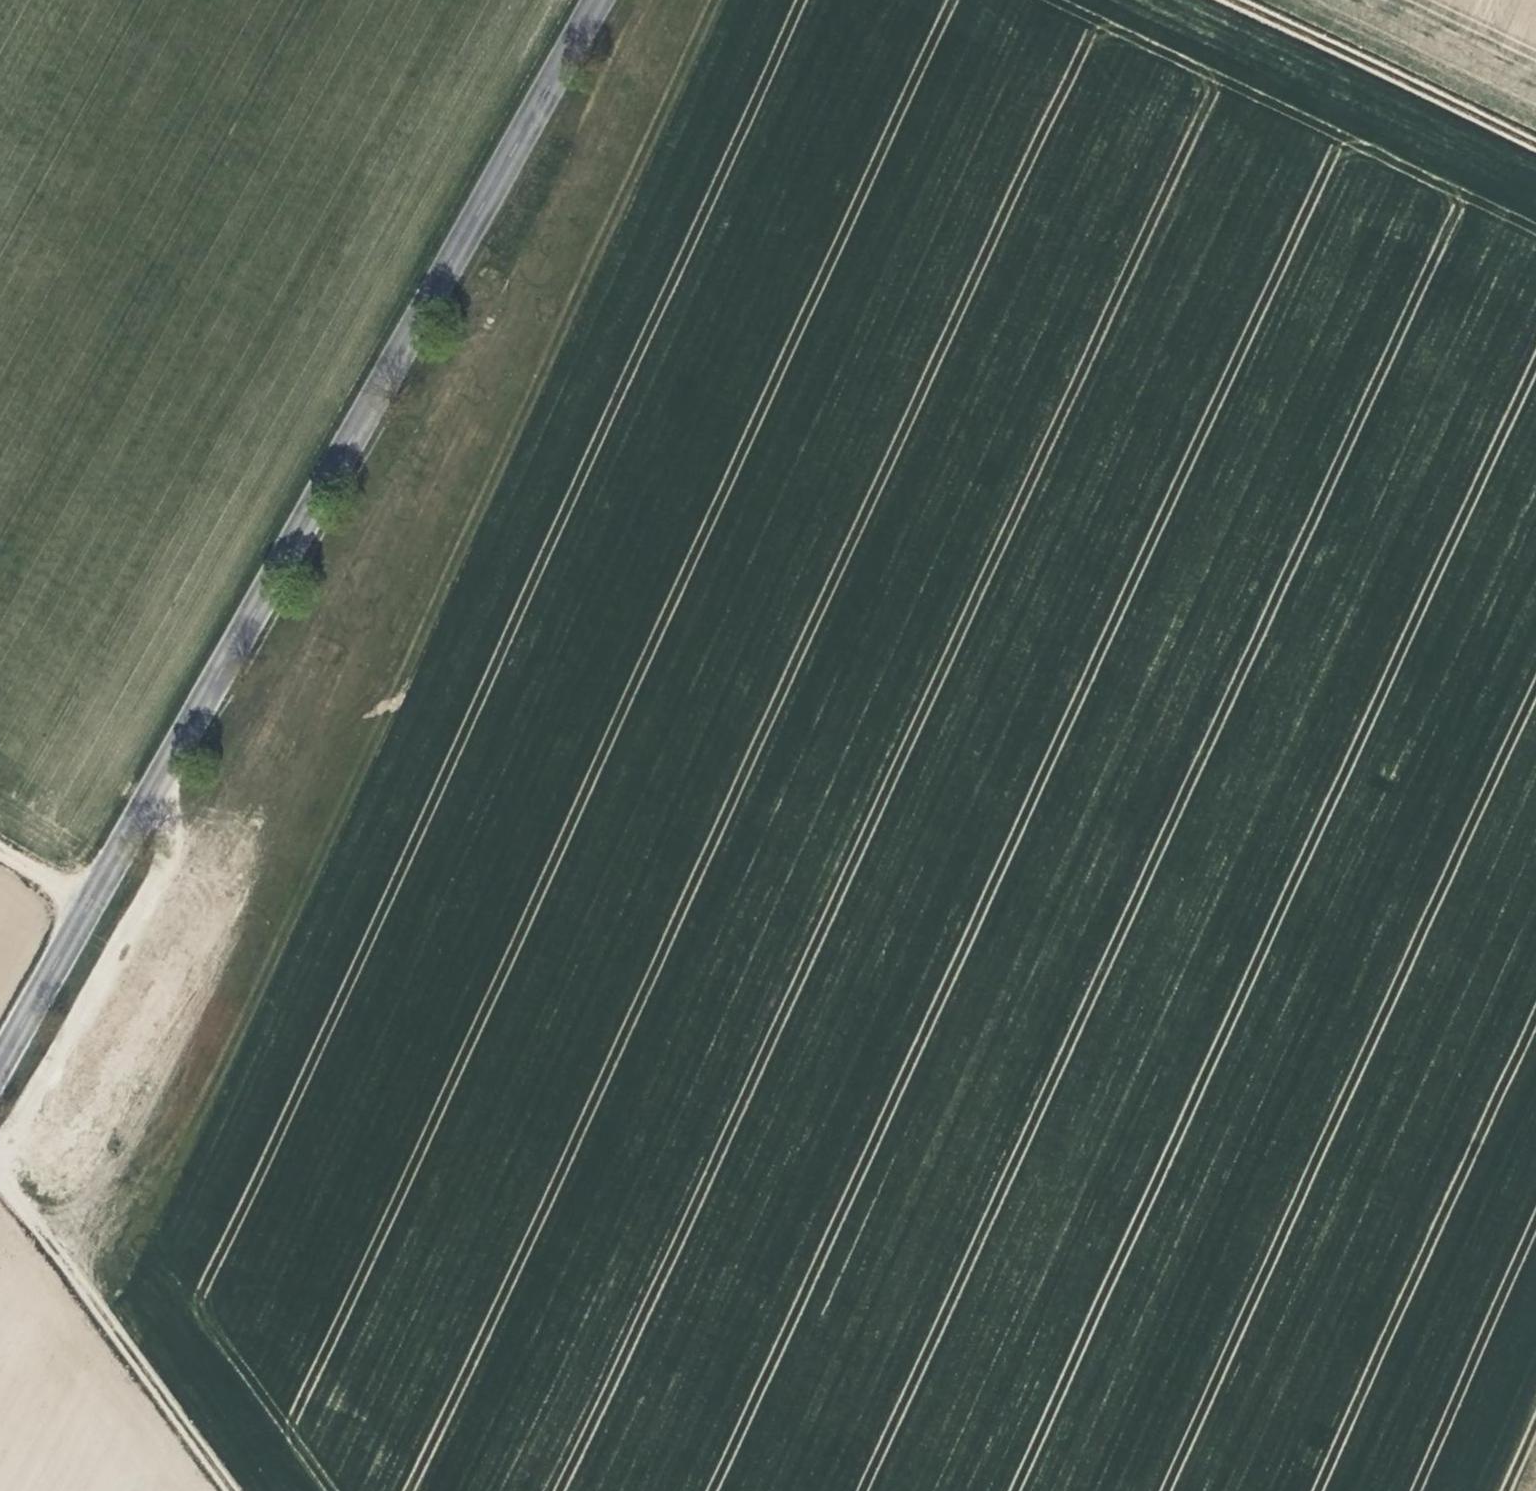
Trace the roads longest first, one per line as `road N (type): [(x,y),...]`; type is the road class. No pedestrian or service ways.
road 1 (secondary): [(0,1067),(598,0)]
road 2 (track): [(232,1490),(0,1175)]
road 3 (track): [(1240,0),(1535,145)]

